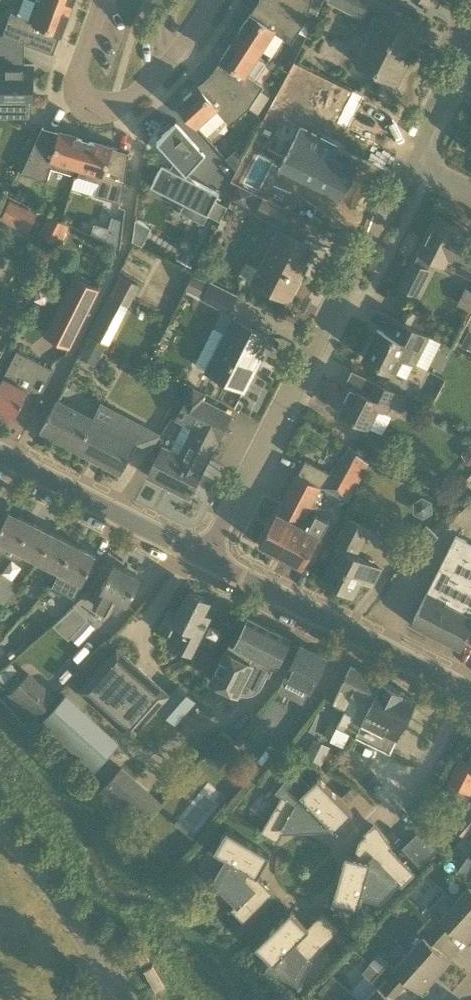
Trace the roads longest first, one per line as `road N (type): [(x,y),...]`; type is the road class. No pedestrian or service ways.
road 1 (residential): [(205,558),(410,158)]
road 2 (tertiary): [(470,692),(205,558)]
road 3 (residential): [(102,0),(77,80),(84,103),(104,111),(123,106),(172,60),(213,0)]
road 4 (tertiary): [(205,558),(0,457)]
road 5 (residential): [(122,999),(63,900),(0,819)]
road 6 (residential): [(410,158),(470,38)]

